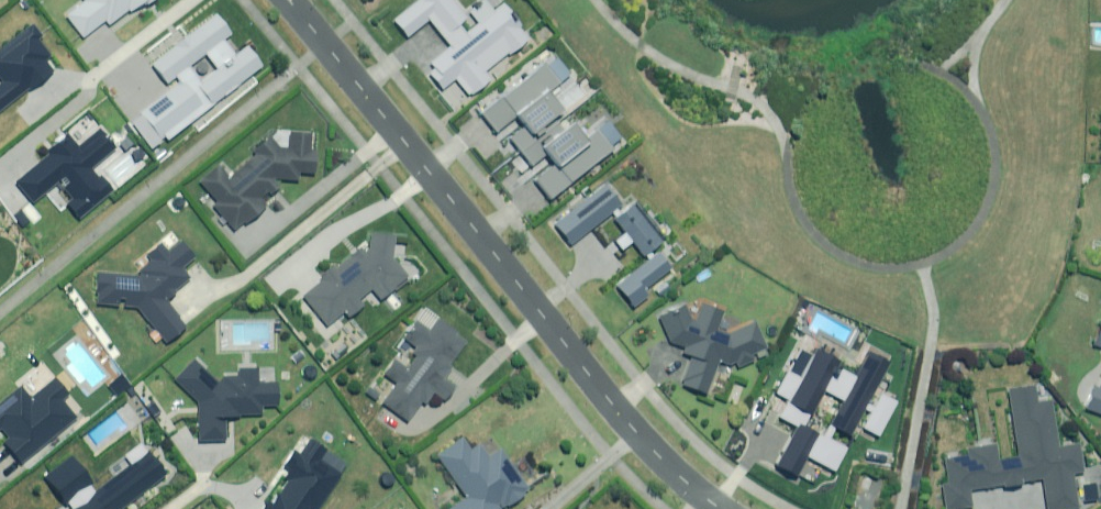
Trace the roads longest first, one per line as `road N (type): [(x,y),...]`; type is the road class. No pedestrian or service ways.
road 1 (residential): [(723,508),(651,450),(287,0)]

